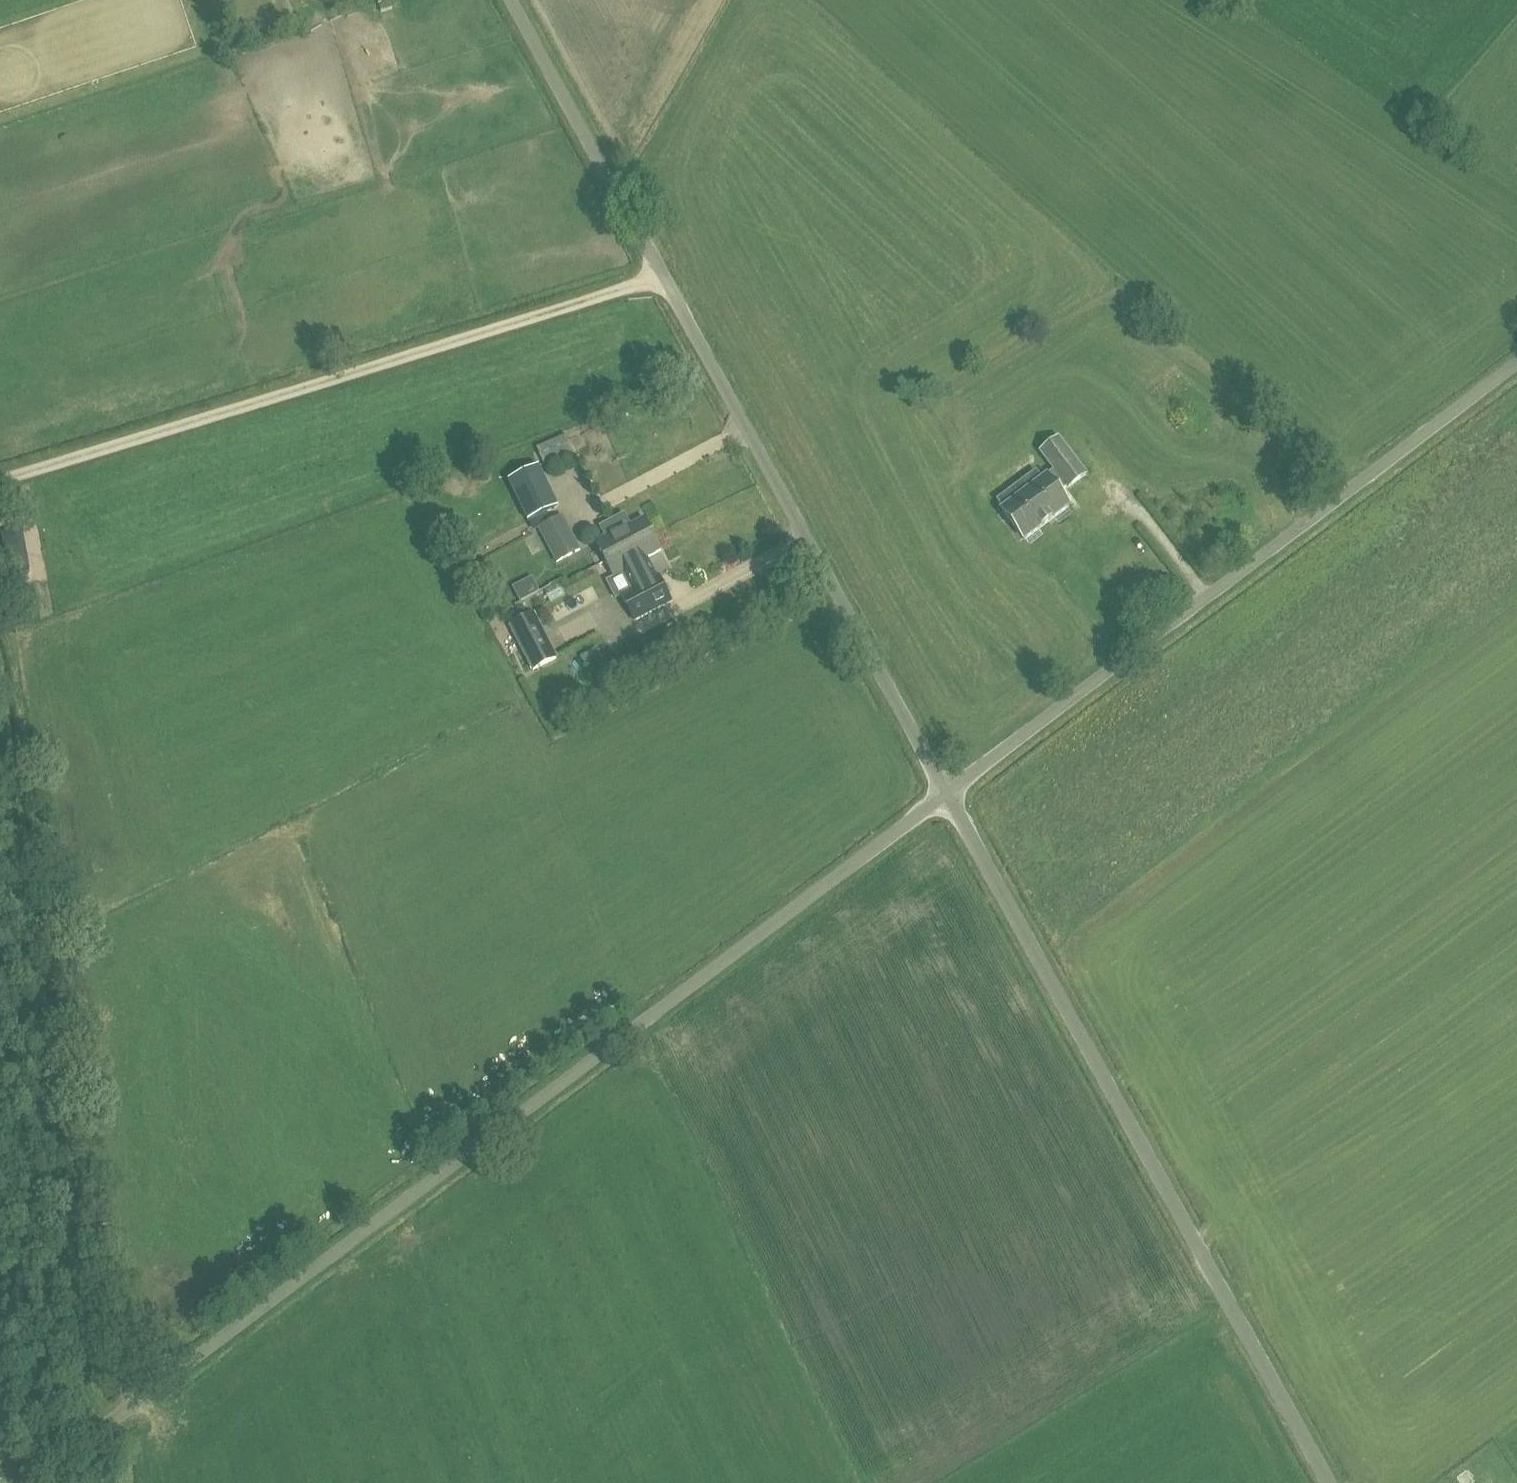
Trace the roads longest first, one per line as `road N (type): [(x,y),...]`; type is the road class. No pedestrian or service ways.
road 1 (unclassified): [(32,1482),(946,792)]
road 2 (unclassified): [(946,792),(512,0)]
road 3 (unclassified): [(1329,1482),(946,792)]
road 4 (unclassified): [(946,792),(1516,359)]
road 5 (track): [(0,479),(666,279)]

